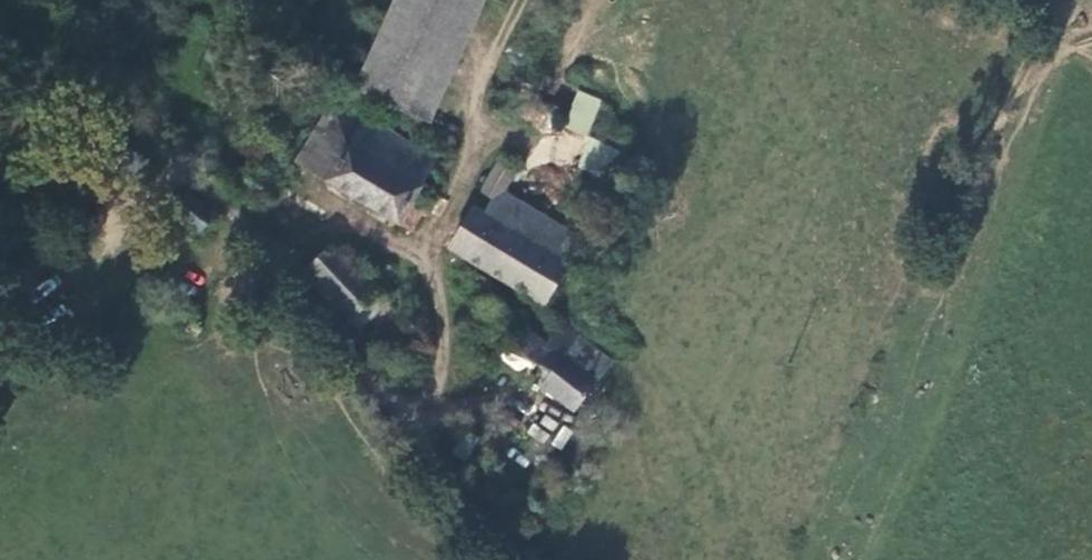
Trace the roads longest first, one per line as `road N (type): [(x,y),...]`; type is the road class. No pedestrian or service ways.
road 1 (track): [(511,559),(407,448)]

